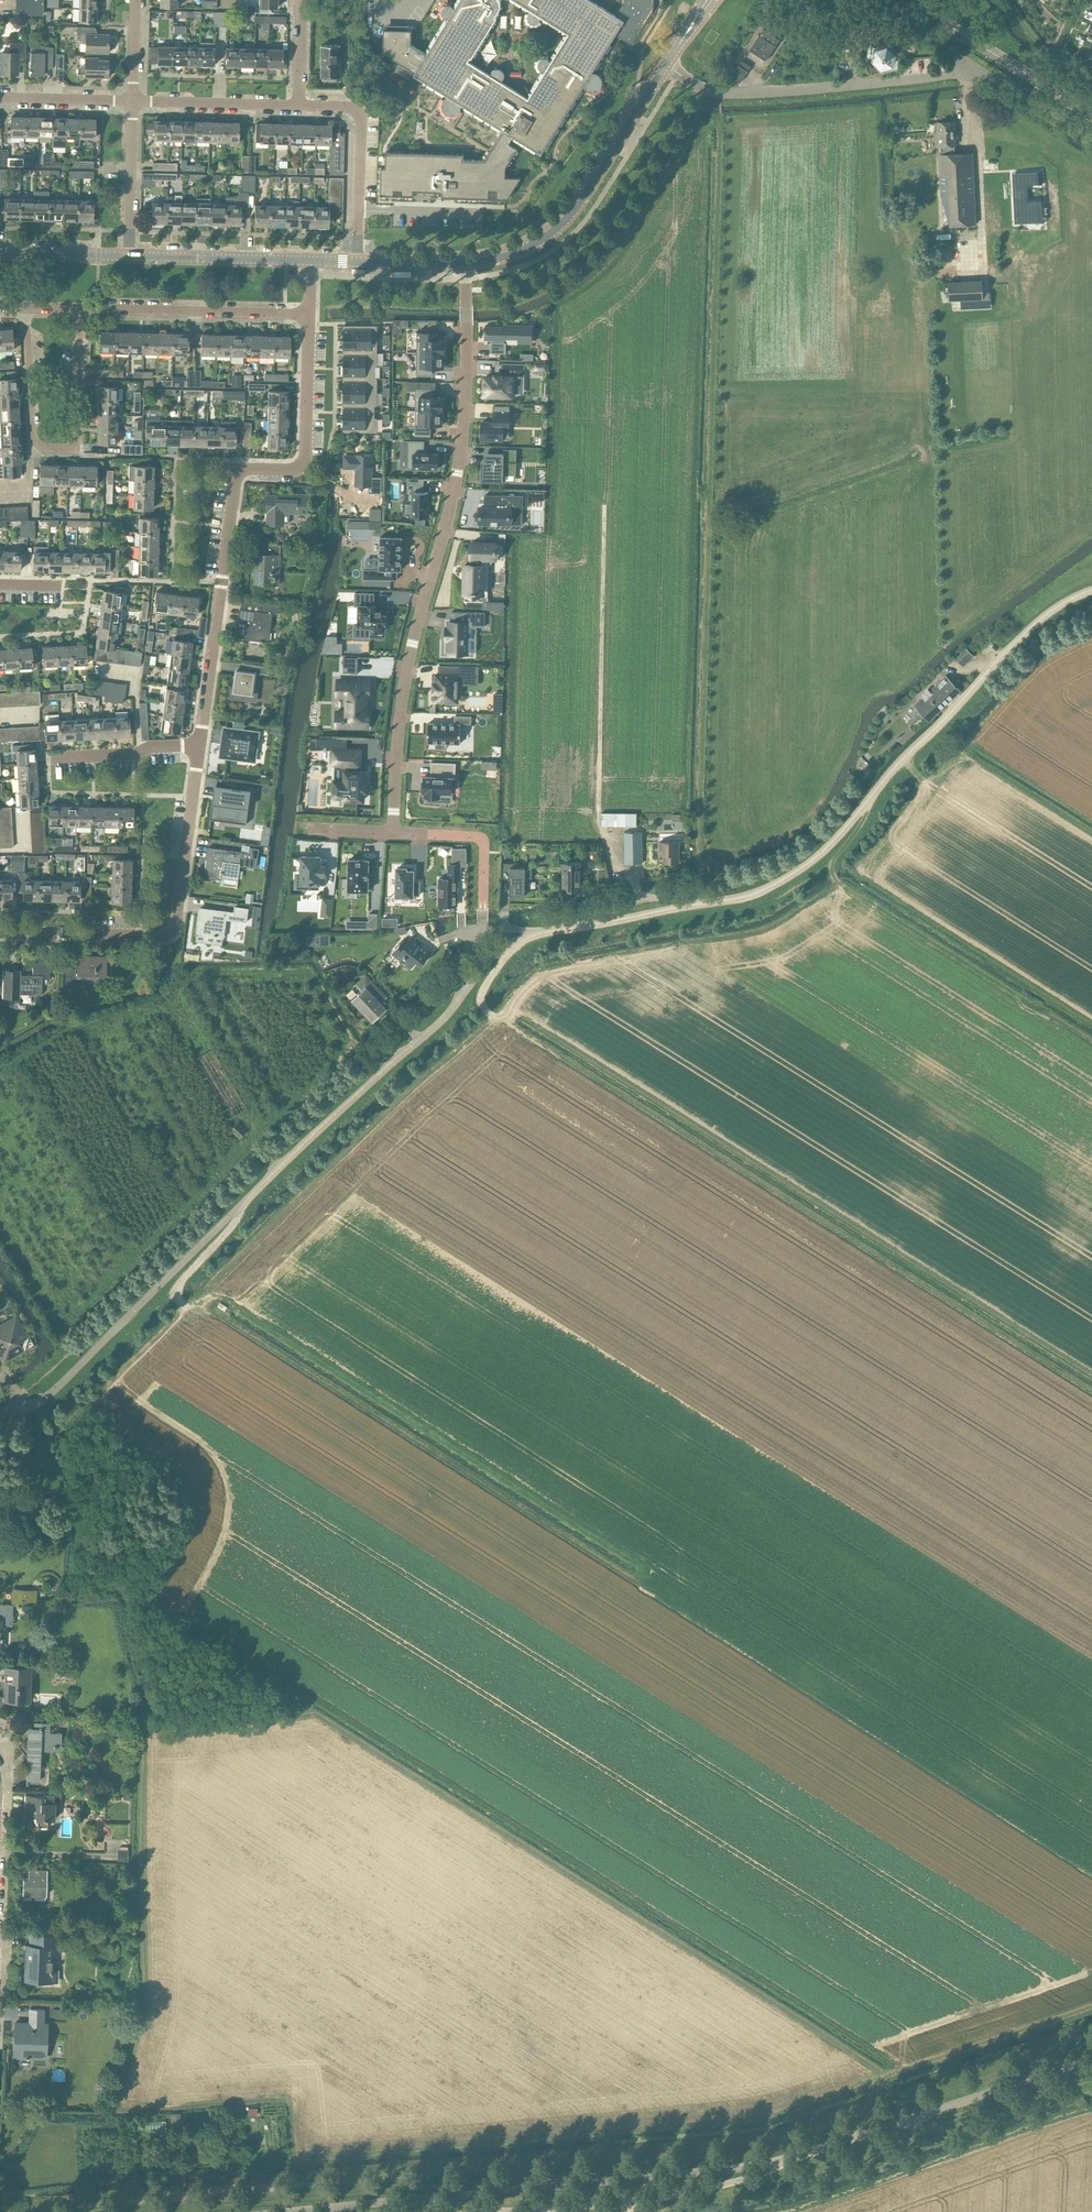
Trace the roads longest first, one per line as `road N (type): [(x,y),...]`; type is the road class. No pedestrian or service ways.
road 1 (residential): [(537,932),(749,895),(800,868),(1039,620),(1091,590)]
road 2 (residential): [(0,1414),(40,1400),(459,998)]
road 3 (residential): [(466,263),(464,425),(405,683),(393,832)]
road 4 (residential): [(199,749),(236,483),(250,472),(303,472),(309,315)]
road 5 (tertiary): [(296,2211),(778,2163)]
road 6 (unclassified): [(1091,139),(975,67),(741,93),(701,89),(665,64)]
road 7 (residential): [(0,933),(166,939),(178,921),(199,749)]
road 8 (tertiary): [(778,2163),(1091,2058)]
road 9 (residential): [(82,309),(78,434),(73,449),(43,450),(32,438),(25,308)]
road 10 (tertiary): [(466,263),(530,244),(573,210),(665,64)]
road 11 (unclassified): [(495,2211),(645,2202),(740,2181),(778,2163)]
road 12 (residential): [(82,309),(309,315)]
road 13 (secondary): [(1091,115),(909,0)]
road 14 (residential): [(298,104),(348,105),(362,119),(360,262)]
road 15 (track): [(1091,2077),(947,2118),(899,2123)]
road 16 (tertiary): [(129,256),(310,261)]
road 17 (residential): [(133,102),(298,104)]
road 18 (residential): [(129,256),(133,102)]
road 19 (residential): [(64,759),(199,749)]
road 20 (residential): [(0,98),(133,102)]
road 21 (residential): [(537,932),(474,932),(459,998)]
road 22 (tertiary): [(0,253),(129,256)]

